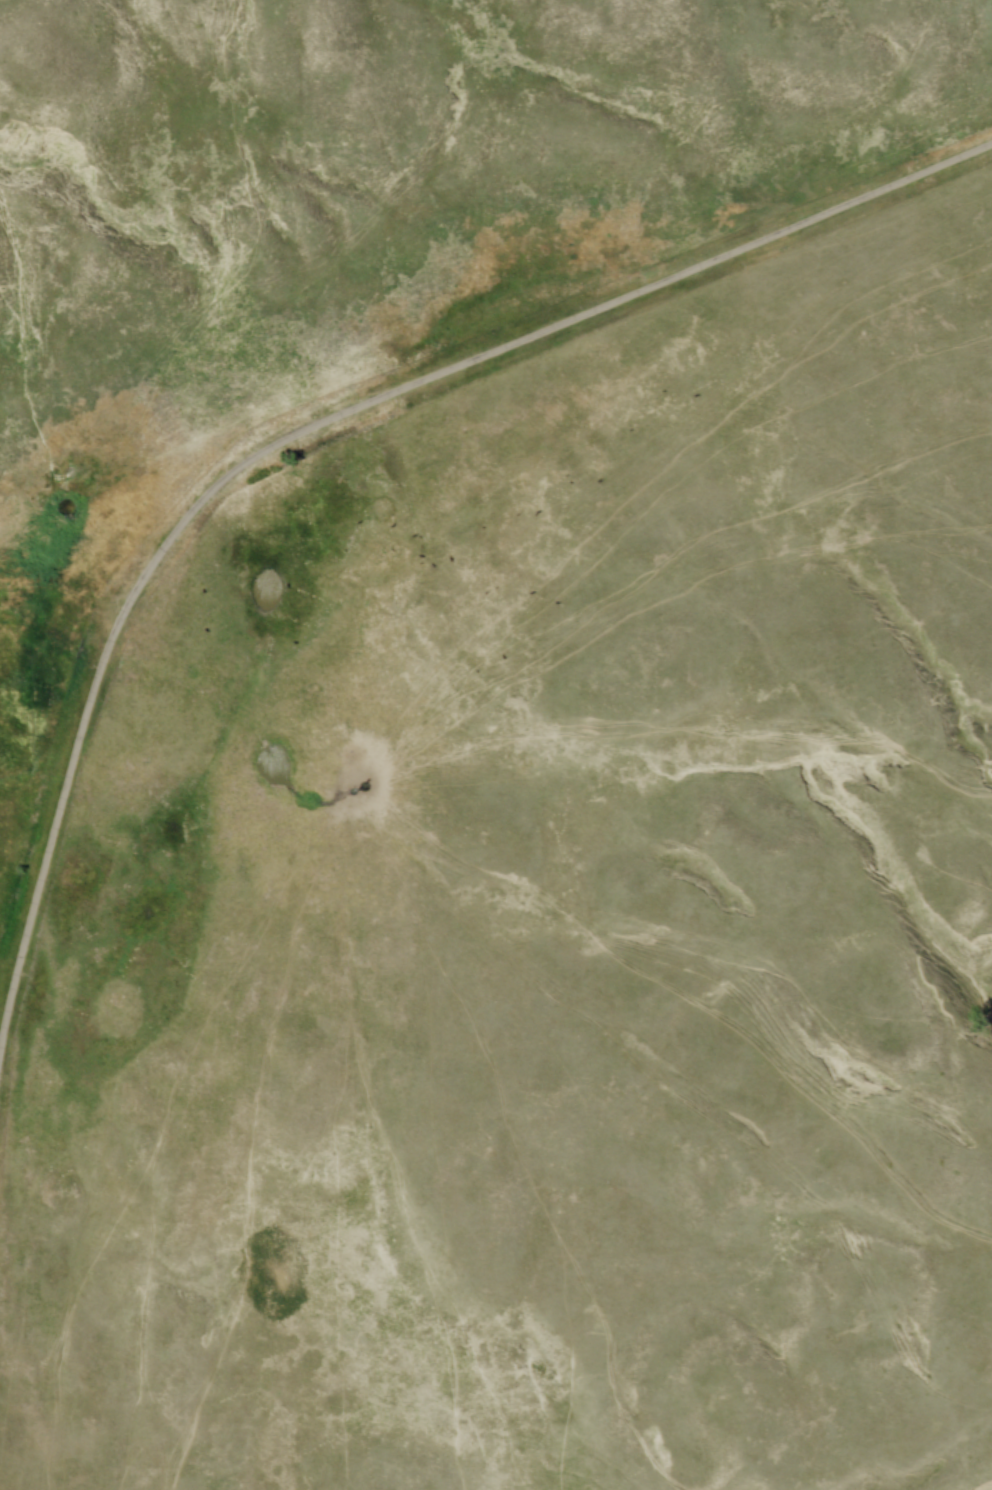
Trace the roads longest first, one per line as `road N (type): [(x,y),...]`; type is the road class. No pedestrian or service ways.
road 1 (tertiary): [(75,756),(142,580),(207,496),(270,448),(991,143)]
road 2 (tertiary): [(0,1050),(75,756)]

